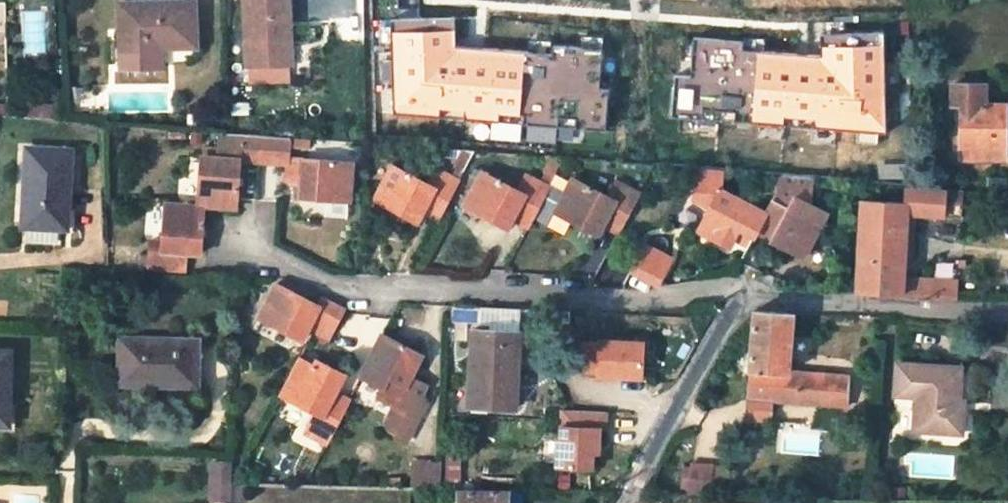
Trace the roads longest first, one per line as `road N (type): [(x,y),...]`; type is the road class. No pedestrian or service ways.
road 1 (residential): [(739,301),(330,288),(235,240)]
road 2 (residential): [(739,301),(1007,318)]
road 3 (residential): [(623,502),(739,301)]

